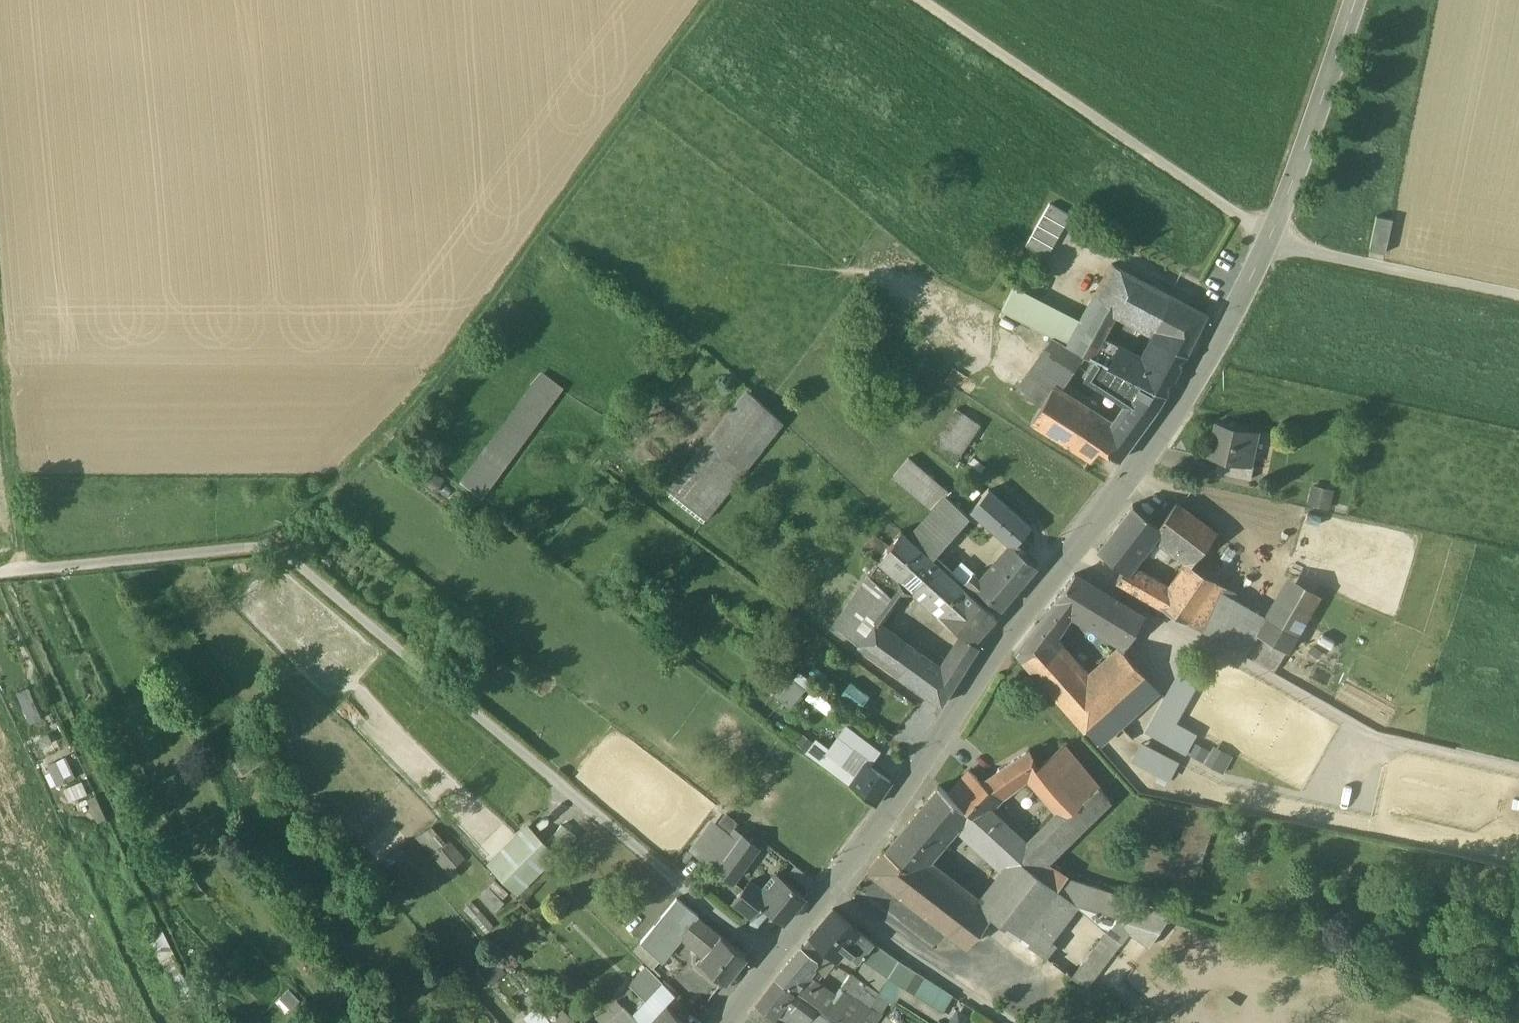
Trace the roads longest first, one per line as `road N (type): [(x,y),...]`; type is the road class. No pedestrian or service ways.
road 1 (secondary): [(1354,0),(1247,292),(1144,458),(1018,623),(888,824),(724,1022)]
road 2 (track): [(771,961),(288,557),(256,546),(0,574)]
road 3 (track): [(708,0),(413,401),(288,557)]
road 4 (track): [(1518,298),(1296,251),(920,0)]
road 5 (track): [(0,338),(22,572)]
road 6 (track): [(1013,1022),(827,894)]

